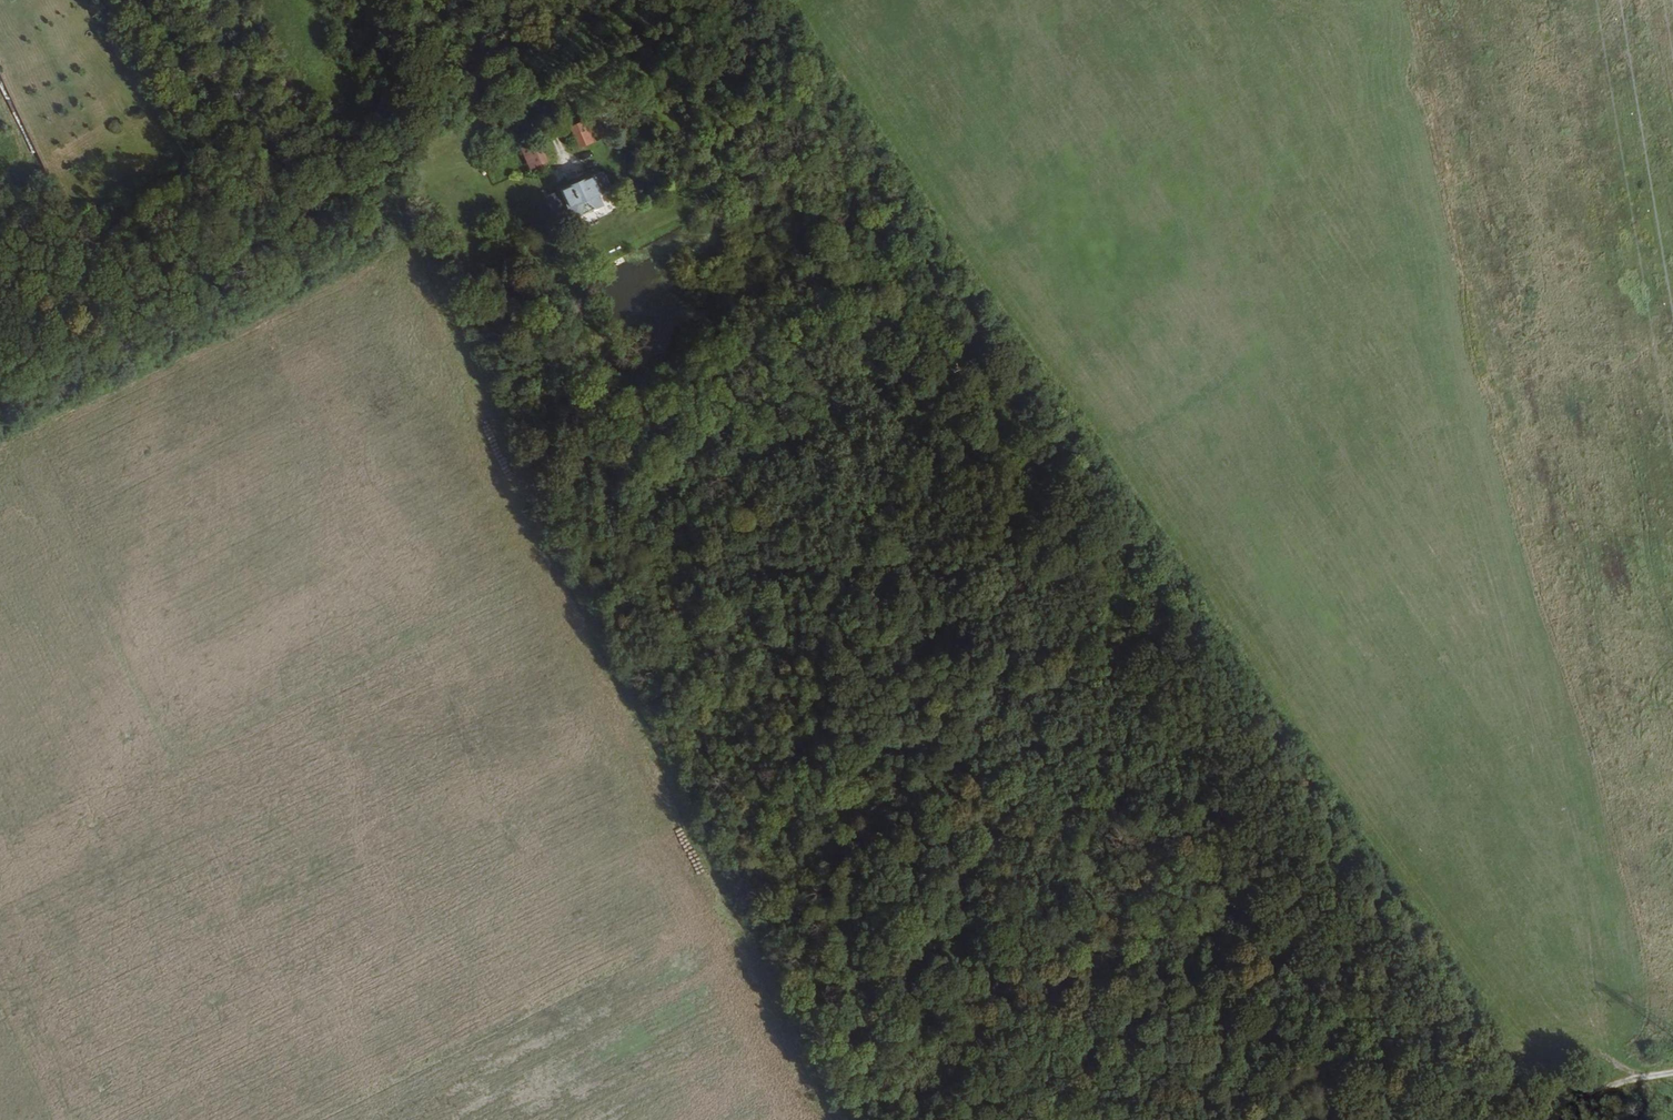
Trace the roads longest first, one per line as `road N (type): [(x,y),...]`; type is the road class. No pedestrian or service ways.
road 1 (unclassified): [(536,108),(529,88),(536,69),(732,0)]

